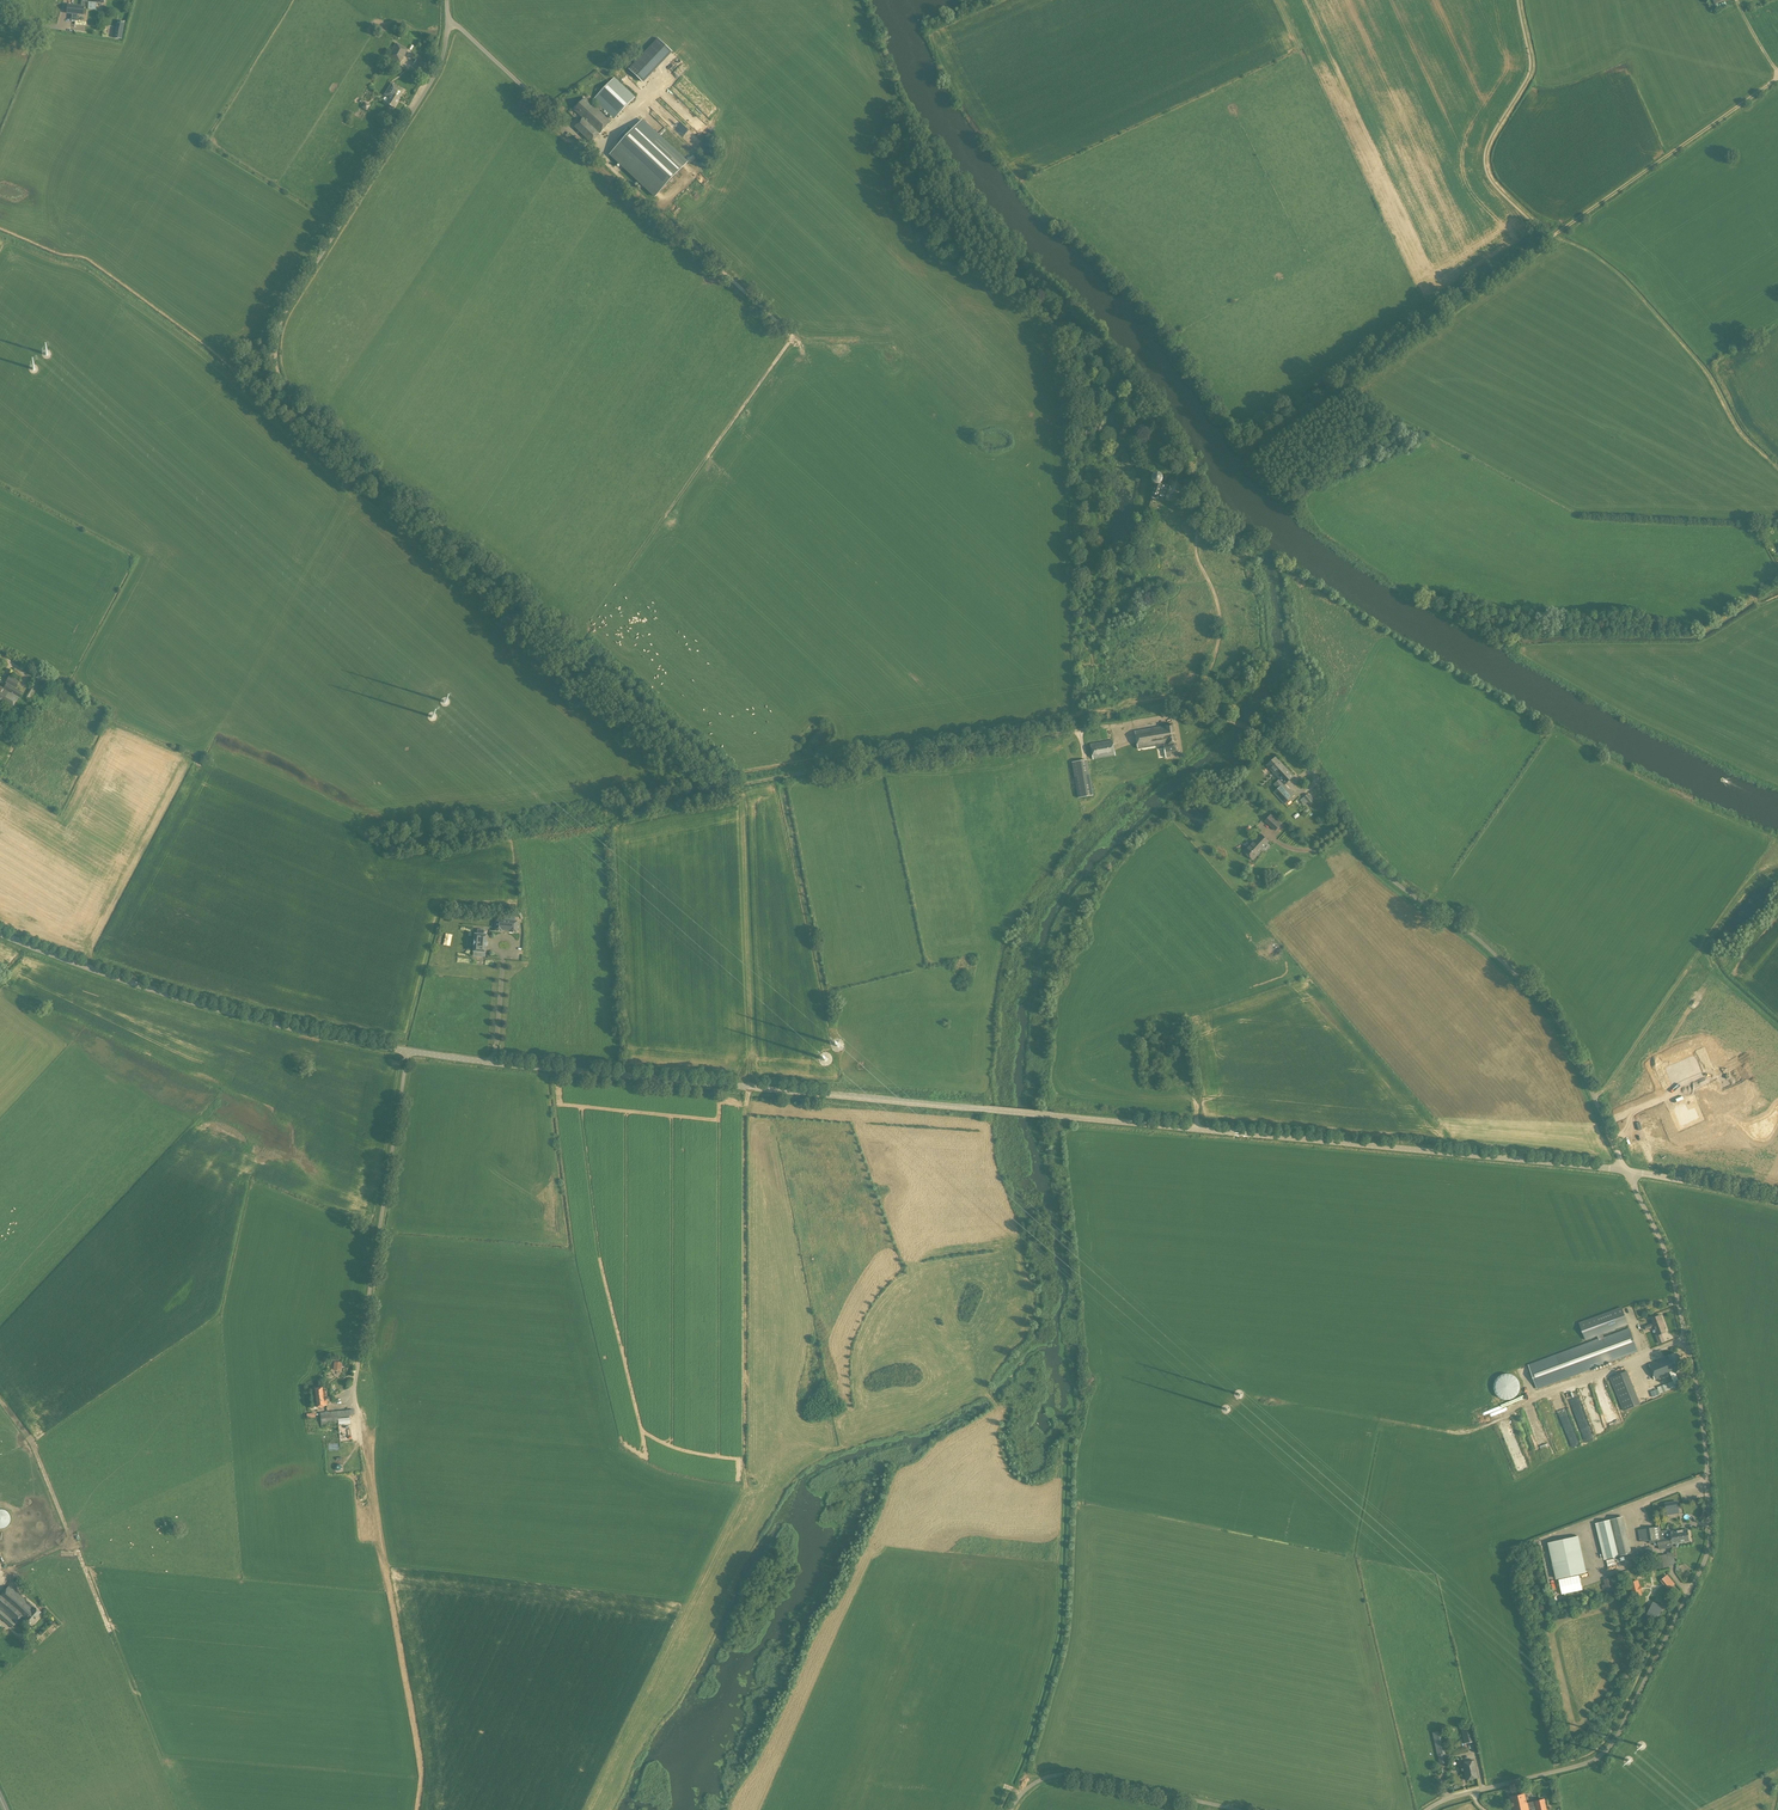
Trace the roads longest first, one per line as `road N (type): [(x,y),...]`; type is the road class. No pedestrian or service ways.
road 1 (unclassified): [(1626,1171),(408,1051)]
road 2 (track): [(290,398),(728,780),(1077,730)]
road 3 (unclassified): [(1430,1809),(1592,1765),(1632,1713),(1710,1553),(1704,1414),(1676,1284),(1626,1171)]
road 4 (unclassified): [(1626,1171),(1540,998),(1461,925),(1367,858),(1293,752),(1228,720)]
road 5 (unclassified): [(449,0),(436,77),(284,316),(276,359),(290,398)]
road 6 (unclassified): [(408,1051),(212,1008),(0,933)]
road 7 (track): [(1278,0),(1301,53),(1019,183)]
road 8 (track): [(1549,238),(1253,445)]
road 9 (unclassified): [(354,1383),(408,1051)]
road 10 (track): [(1777,78),(1549,238),(1537,226)]
road 11 (unclassified): [(1011,1809),(1035,1784),(1074,1779),(1223,1809)]
road 12 (unclassified): [(1777,1200),(1626,1171)]
road 13 (unclassified): [(1077,730),(1197,712),(1228,720)]

